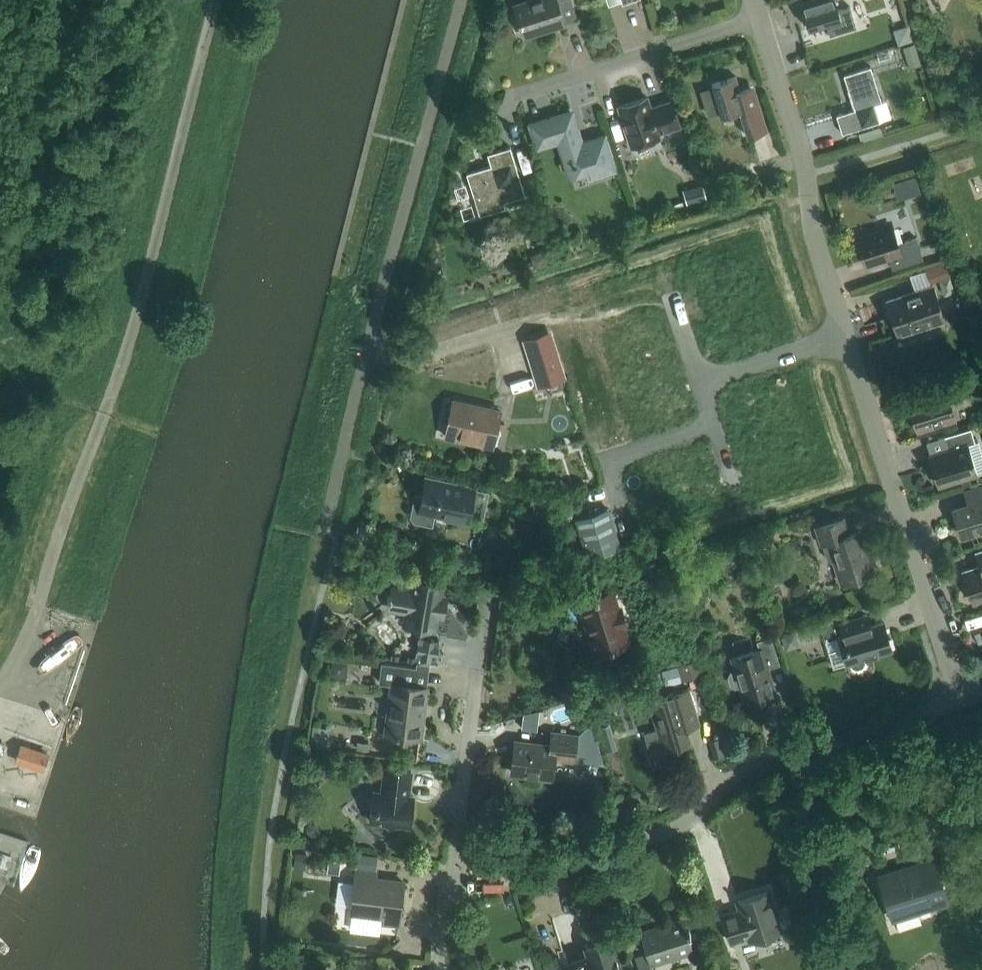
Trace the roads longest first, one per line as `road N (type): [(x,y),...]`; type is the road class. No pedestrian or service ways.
road 1 (unclassified): [(0,684),(143,310),(219,0)]
road 2 (residential): [(757,19),(803,166),(812,258),(954,708)]
road 3 (unclassified): [(323,552),(465,0)]
road 4 (residential): [(454,883),(578,868),(692,820),(759,760),(954,708)]
road 5 (residential): [(454,883),(483,605)]
road 6 (residential): [(511,97),(757,19)]

